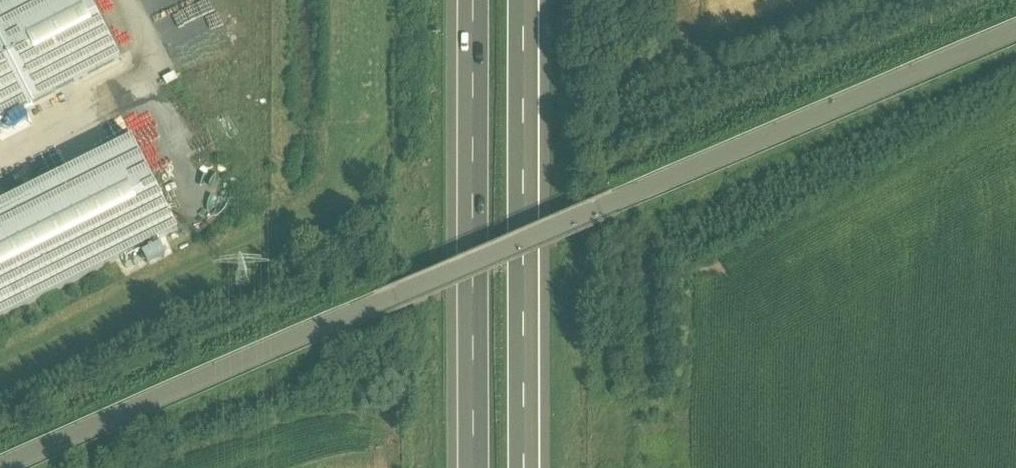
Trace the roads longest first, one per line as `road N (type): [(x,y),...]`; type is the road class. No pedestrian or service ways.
road 1 (residential): [(1015,25),(408,290)]
road 2 (motorway): [(470,0),(471,467)]
road 3 (motorway): [(537,467),(537,0)]
road 4 (unclassified): [(8,467),(408,290)]

